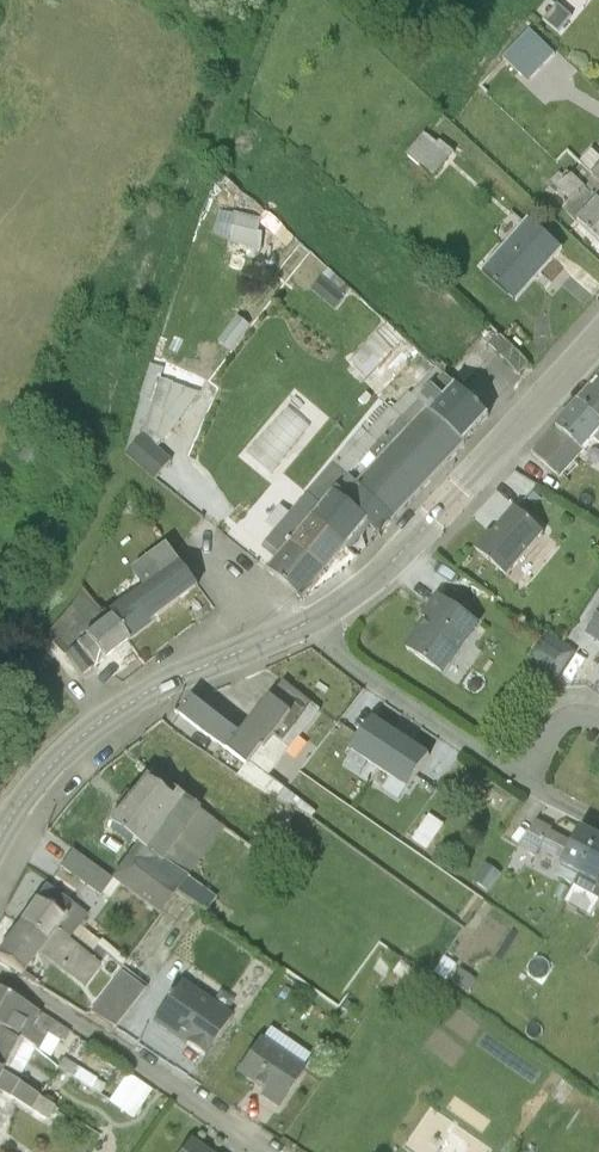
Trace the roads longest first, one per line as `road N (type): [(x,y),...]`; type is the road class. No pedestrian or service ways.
road 1 (tertiary): [(598,343),(373,586),(306,629)]
road 2 (tertiary): [(306,629),(117,714),(50,770),(0,833)]
road 3 (residential): [(0,983),(258,1151)]
road 4 (residential): [(306,629),(522,781)]

